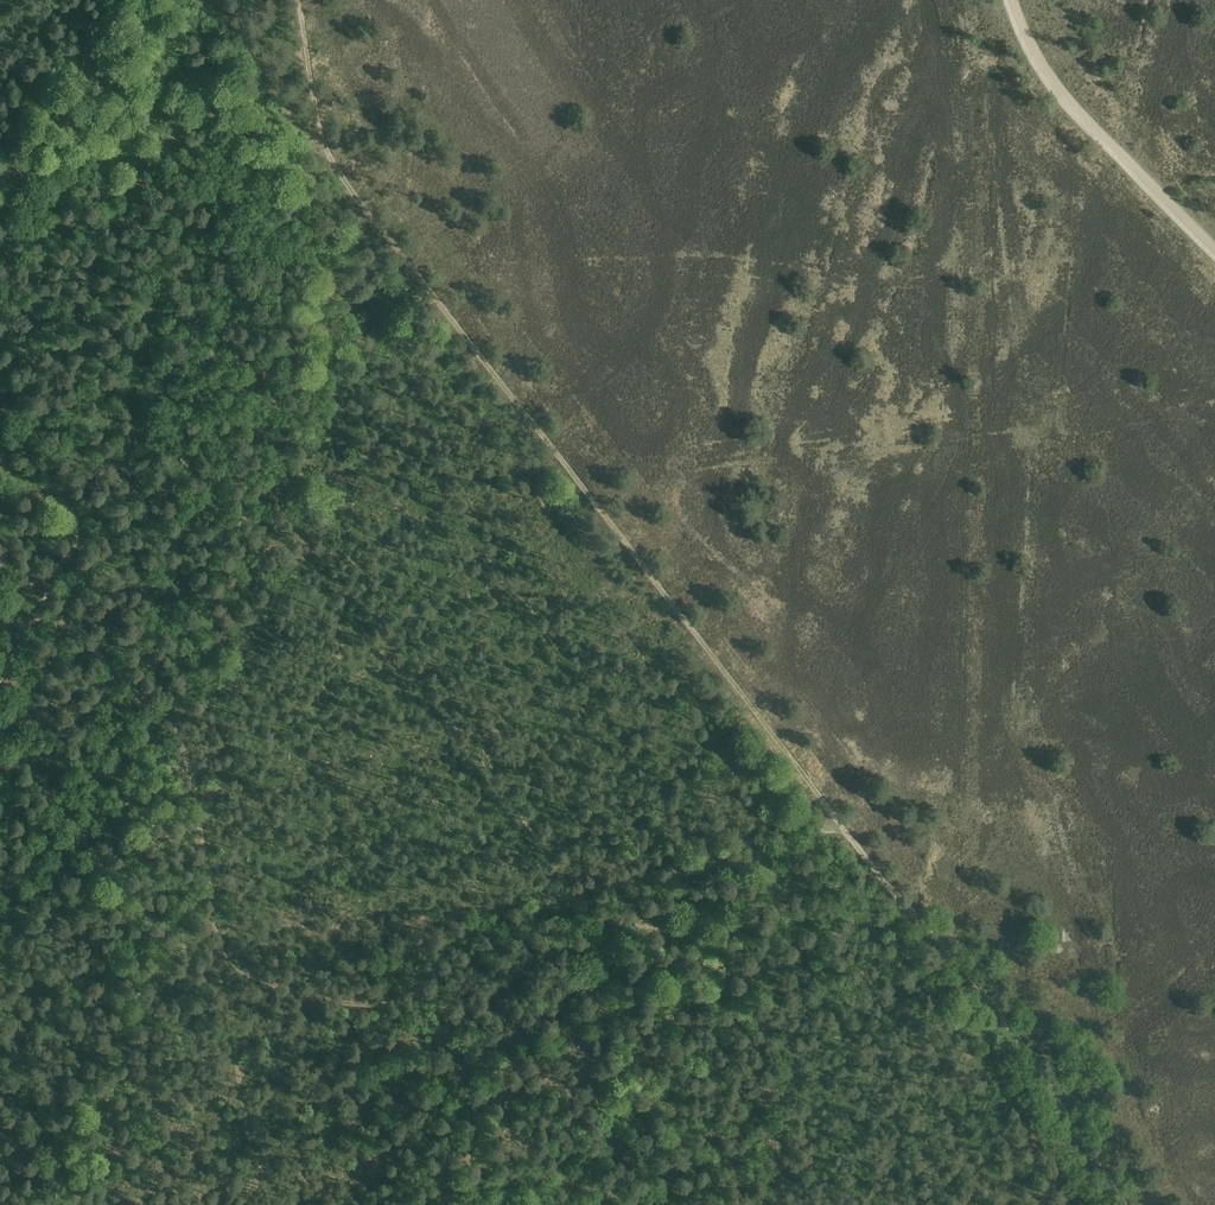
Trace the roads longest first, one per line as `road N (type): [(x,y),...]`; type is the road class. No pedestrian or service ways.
road 1 (track): [(296,0),(316,135),(329,167),(990,1007),(1122,1204)]
road 2 (track): [(1214,242),(1057,78),(1017,0)]

